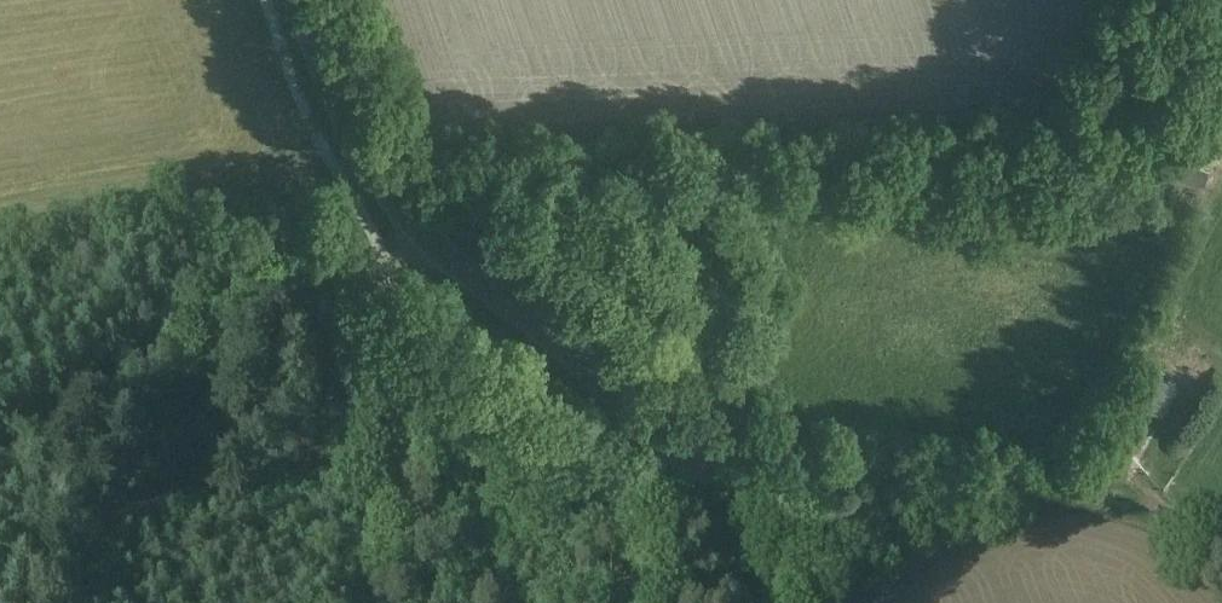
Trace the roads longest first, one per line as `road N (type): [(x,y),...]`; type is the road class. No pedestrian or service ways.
road 1 (tertiary): [(744,602),(709,517),(612,392),(376,184),(298,0)]
road 2 (track): [(702,414),(927,477),(1152,509),(1194,532),(1221,563)]
road 3 (track): [(0,464),(192,328),(383,262)]
road 4 (track): [(702,414),(506,261),(437,244)]
road 5 (track): [(388,582),(403,334)]

